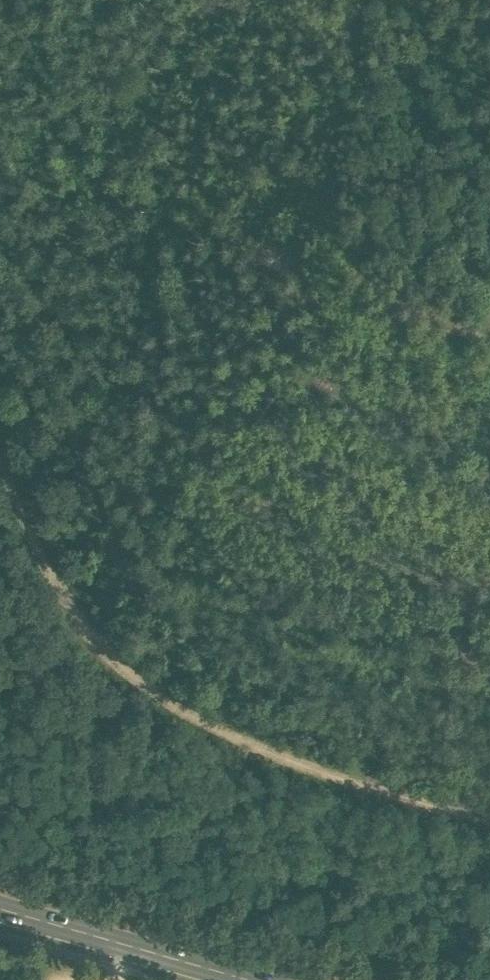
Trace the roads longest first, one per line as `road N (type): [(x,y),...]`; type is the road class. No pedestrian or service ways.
road 1 (track): [(0,454),(72,612),(156,697),(238,744),(489,824)]
road 2 (secondary): [(242,979),(0,911)]

